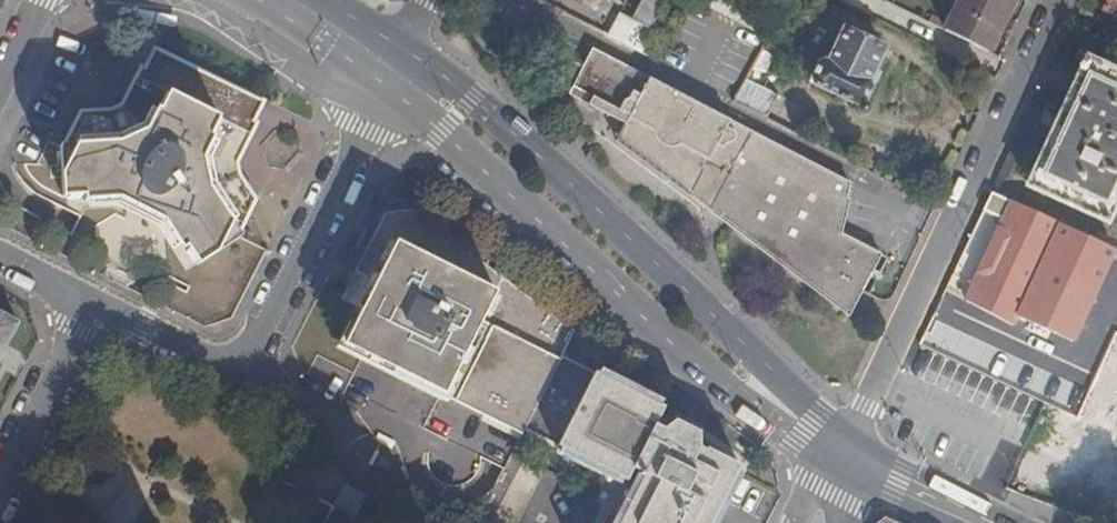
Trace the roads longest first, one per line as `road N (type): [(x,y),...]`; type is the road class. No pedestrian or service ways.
road 1 (primary): [(840,457),(804,400),(753,352),(473,99),(408,52)]
road 2 (primary): [(402,97),(698,367),(794,440),(840,457)]
road 3 (residential): [(1059,0),(840,457)]
road 4 (residential): [(237,369),(382,81)]
road 5 (residential): [(237,369),(0,252)]
road 6 (residential): [(470,469),(405,429),(344,425),(237,369)]
road 7 (residential): [(0,486),(87,300)]
road 8 (primary): [(1010,522),(840,457)]
road 9 (residential): [(87,300),(237,369)]
road 10 (primary): [(259,0),(382,81)]
road 11 (primary): [(840,457),(890,500),(941,522)]

